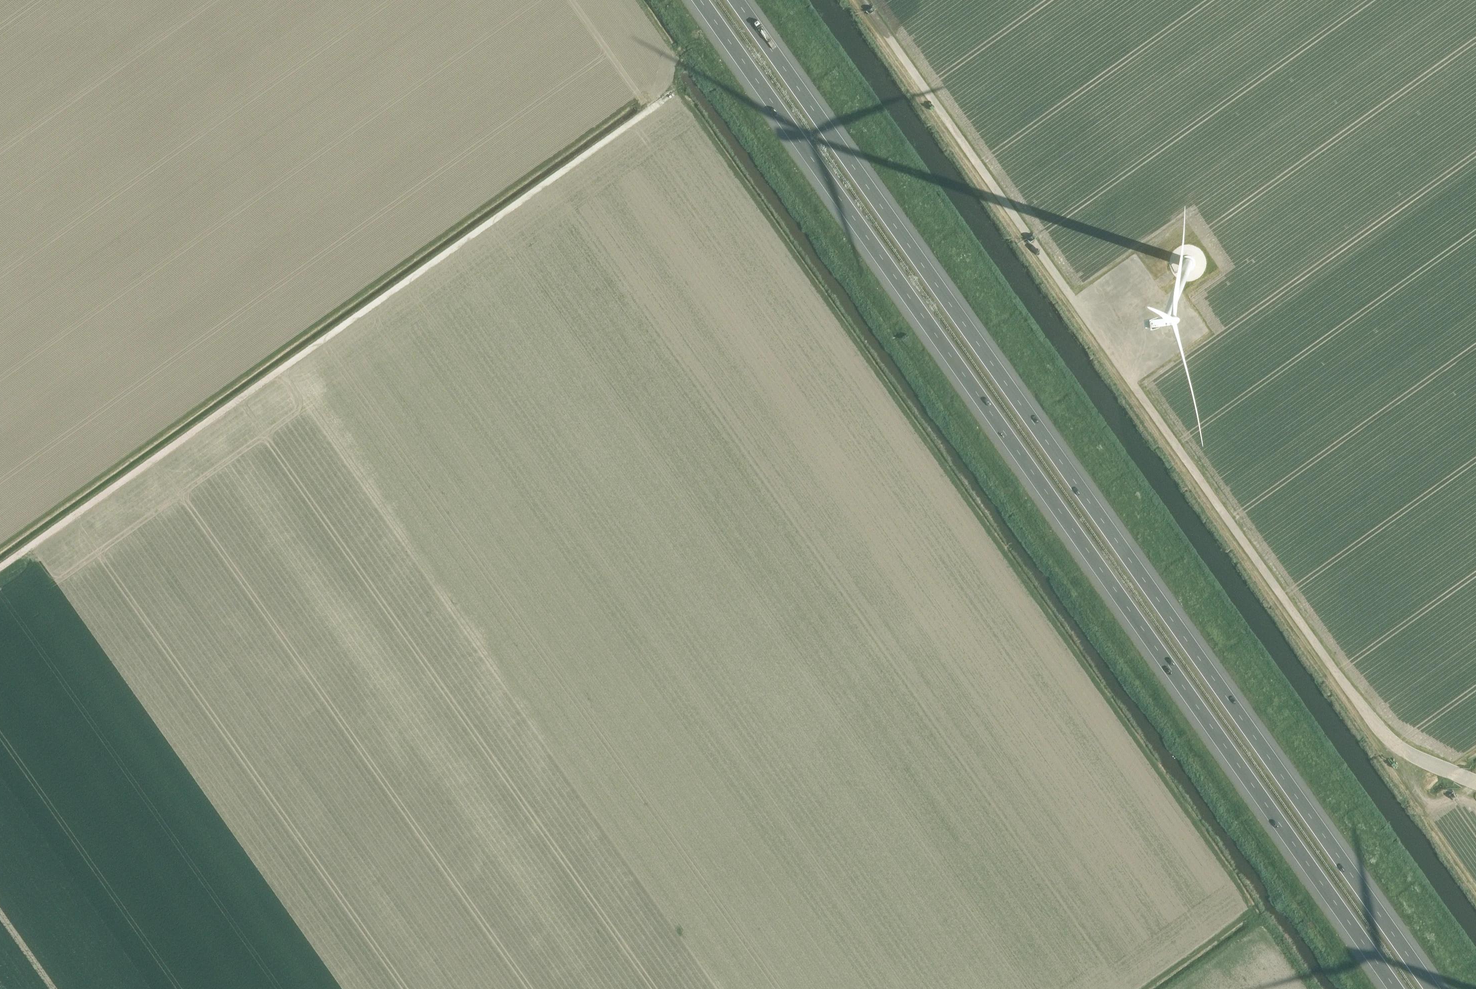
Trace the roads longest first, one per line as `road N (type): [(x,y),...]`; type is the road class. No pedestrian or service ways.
road 1 (motorway): [(1439,988),(742,0)]
road 2 (motorway): [(700,0),(1396,988)]

